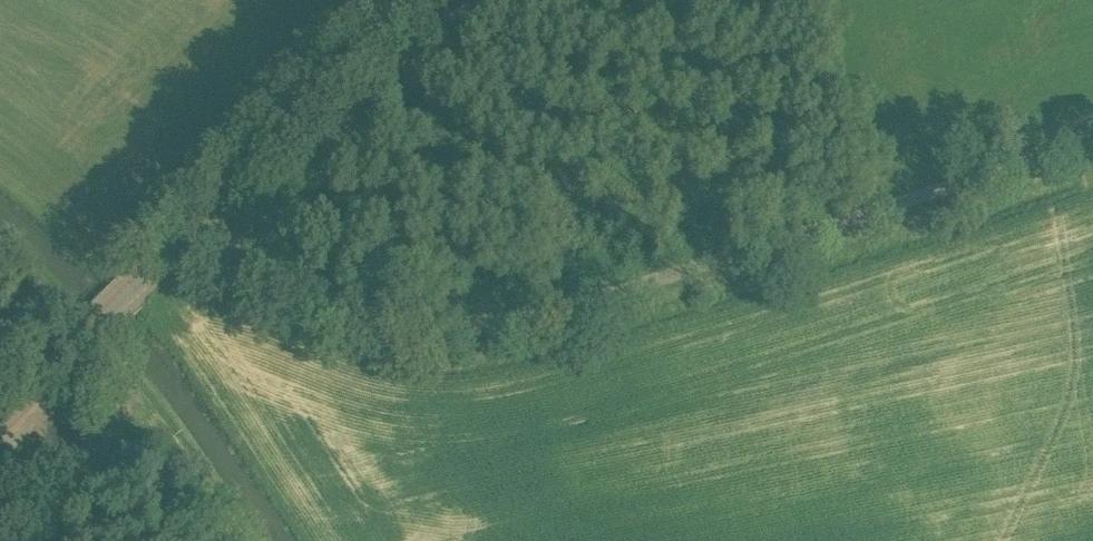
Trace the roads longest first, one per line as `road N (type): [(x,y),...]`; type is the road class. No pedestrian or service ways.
road 1 (unclassified): [(193,229),(340,312),(404,331),(459,331),(523,321),(1092,130)]
road 2 (tertiary): [(193,229),(406,5)]
road 3 (tertiary): [(0,415),(193,229)]
road 4 (track): [(36,540),(56,428),(23,392)]

